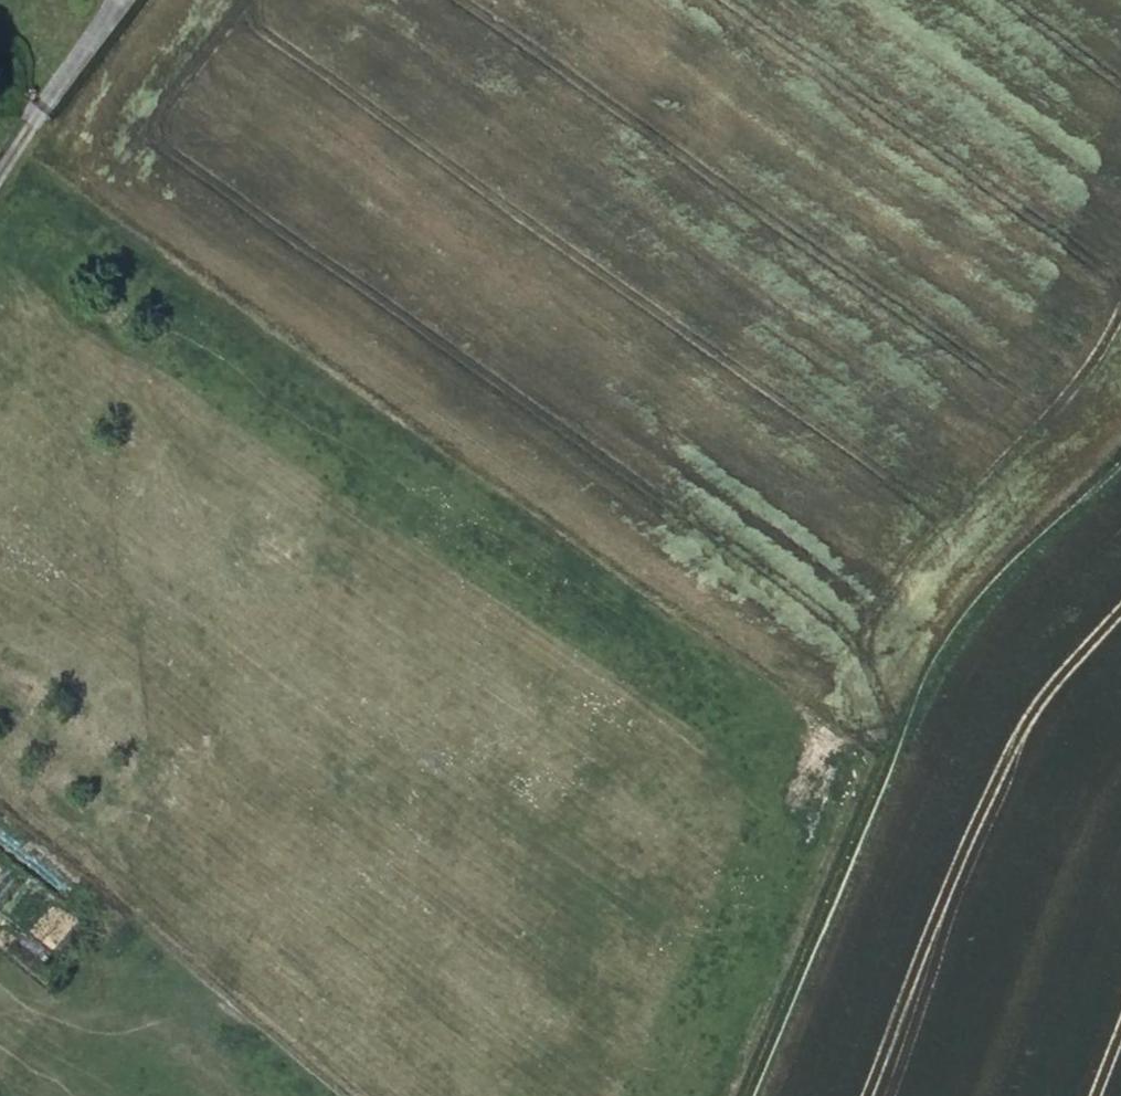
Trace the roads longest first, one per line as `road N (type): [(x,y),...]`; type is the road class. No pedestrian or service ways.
road 1 (track): [(1120,464),(1002,587),(933,678),(828,890),(740,1095)]
road 2 (unclassified): [(0,163),(114,0)]

